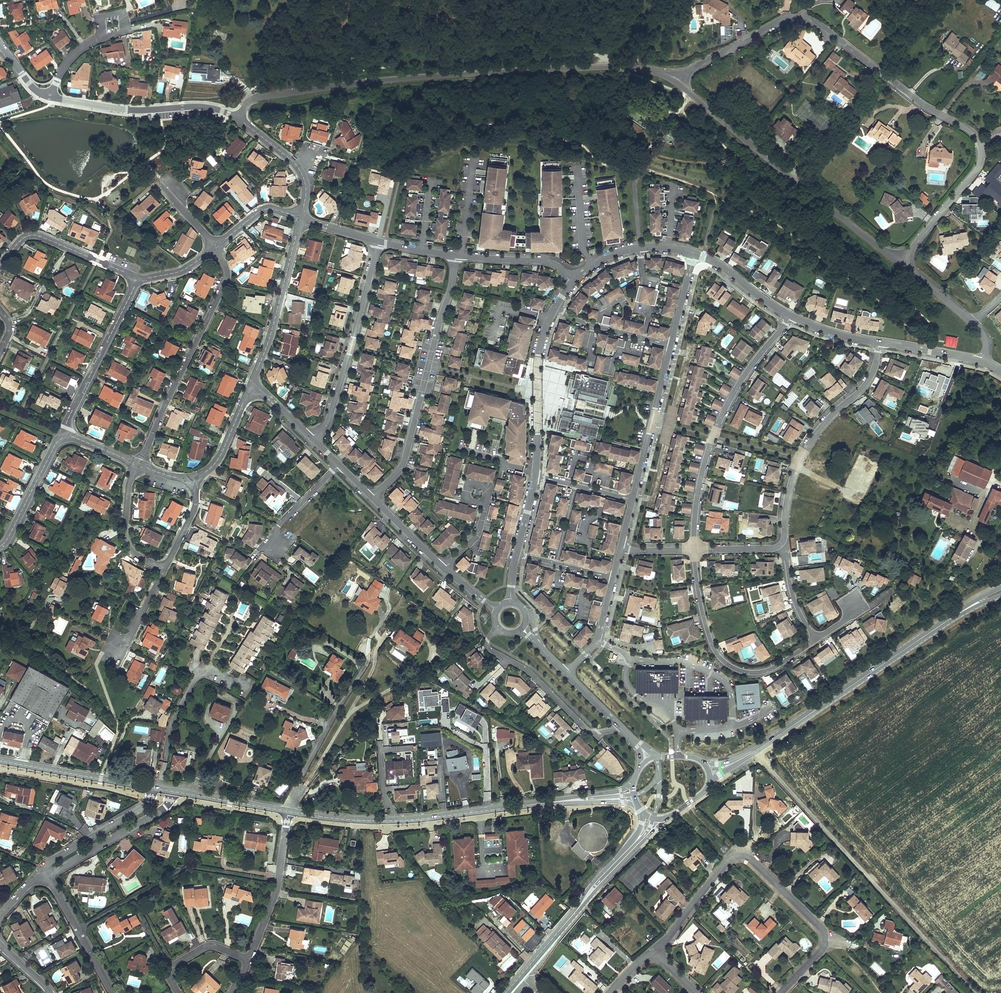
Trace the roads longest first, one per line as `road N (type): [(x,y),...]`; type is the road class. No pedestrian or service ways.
road 1 (residential): [(676,83),(646,70),(604,67),(408,79),(251,99),(236,118)]
road 2 (residential): [(676,83),(783,20),(809,19),(979,143)]
road 3 (residential): [(655,951),(727,862),(747,857),(825,936),(821,952),(780,992)]
road 4 (residential): [(900,263),(676,83)]
road 5 (secondary): [(565,801),(393,821),(288,811)]
road 6 (residential): [(372,498),(406,456),(456,256)]
road 7 (residential): [(791,317),(717,427),(698,494),(694,550)]
road 8 (secondary): [(741,759),(947,621)]
road 9 (residential): [(139,465),(227,280),(215,248)]
road 10 (residential): [(879,343),(868,383),(800,459),(780,545)]
road 11 (residential): [(694,550),(703,616),(726,663),(768,671),(816,640)]
road 12 (residential): [(311,438),(329,421),(379,242)]
road 13 (residential): [(50,96),(128,110),(210,108),(236,118)]
road 14 (residential): [(499,627),(489,650),(523,668),(591,732),(619,726)]
road 15 (residential): [(301,218),(251,387)]
road 16 (residential): [(536,477),(538,354),(556,307)]
road 17 (residential): [(288,811),(368,660)]
road 18 (residential): [(67,435),(137,281)]
road 19 (residential): [(632,500),(671,346)]
road 20 (residential): [(137,281),(35,235),(0,265)]
road 21 (secondary): [(153,788),(0,761)]
road 22 (residential): [(288,811),(275,894),(250,960)]
road 23 (residential): [(45,871),(165,808),(173,792)]
road 24 (residential): [(979,143),(978,169),(900,263)]
road 25 (residential): [(153,788),(146,805),(45,871)]
road 26 (residential): [(45,871),(113,992)]
road 27 (residential): [(572,283),(630,249),(694,254)]
road 28 (residential): [(339,465),(278,526),(276,548),(295,535)]
road 29 (tertiary): [(577,910),(669,817)]
road 30 (residential): [(0,546),(67,435)]
road 31 (residential): [(165,569),(133,552),(125,538),(128,484),(139,465)]
road 32 (residential): [(572,283),(548,262),(456,256)]
road 33 (residential): [(556,307),(588,324),(671,346)]

